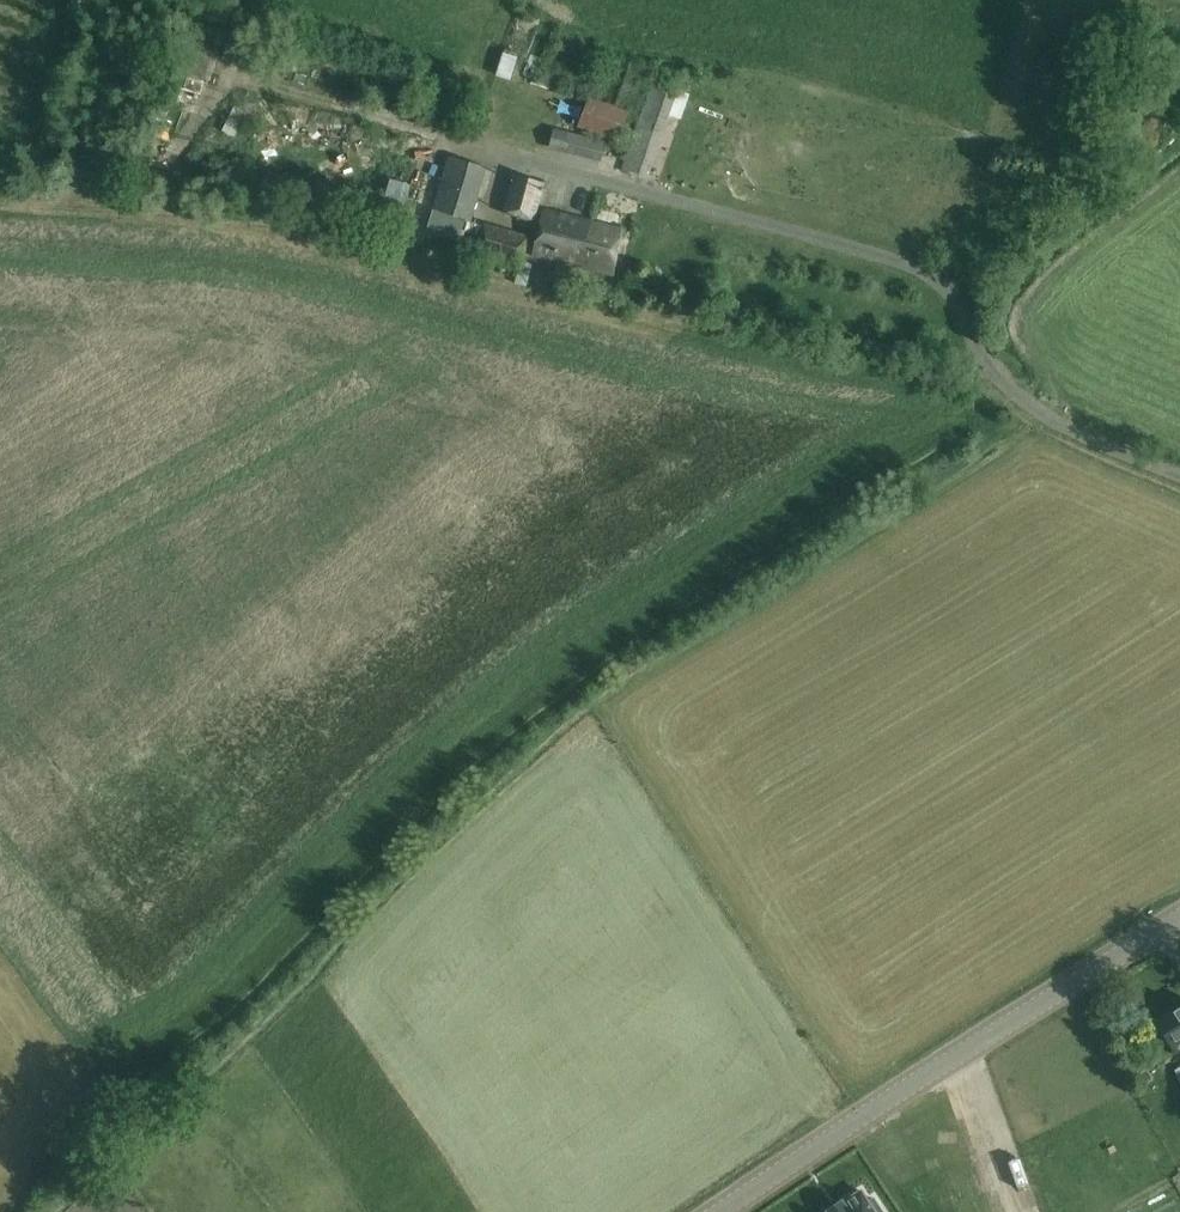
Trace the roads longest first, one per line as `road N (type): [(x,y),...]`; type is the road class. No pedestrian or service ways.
road 1 (unclassified): [(1179,479),(1035,411),(1000,380),(931,274),(645,192)]
road 2 (tertiary): [(723,1211),(1179,916)]

